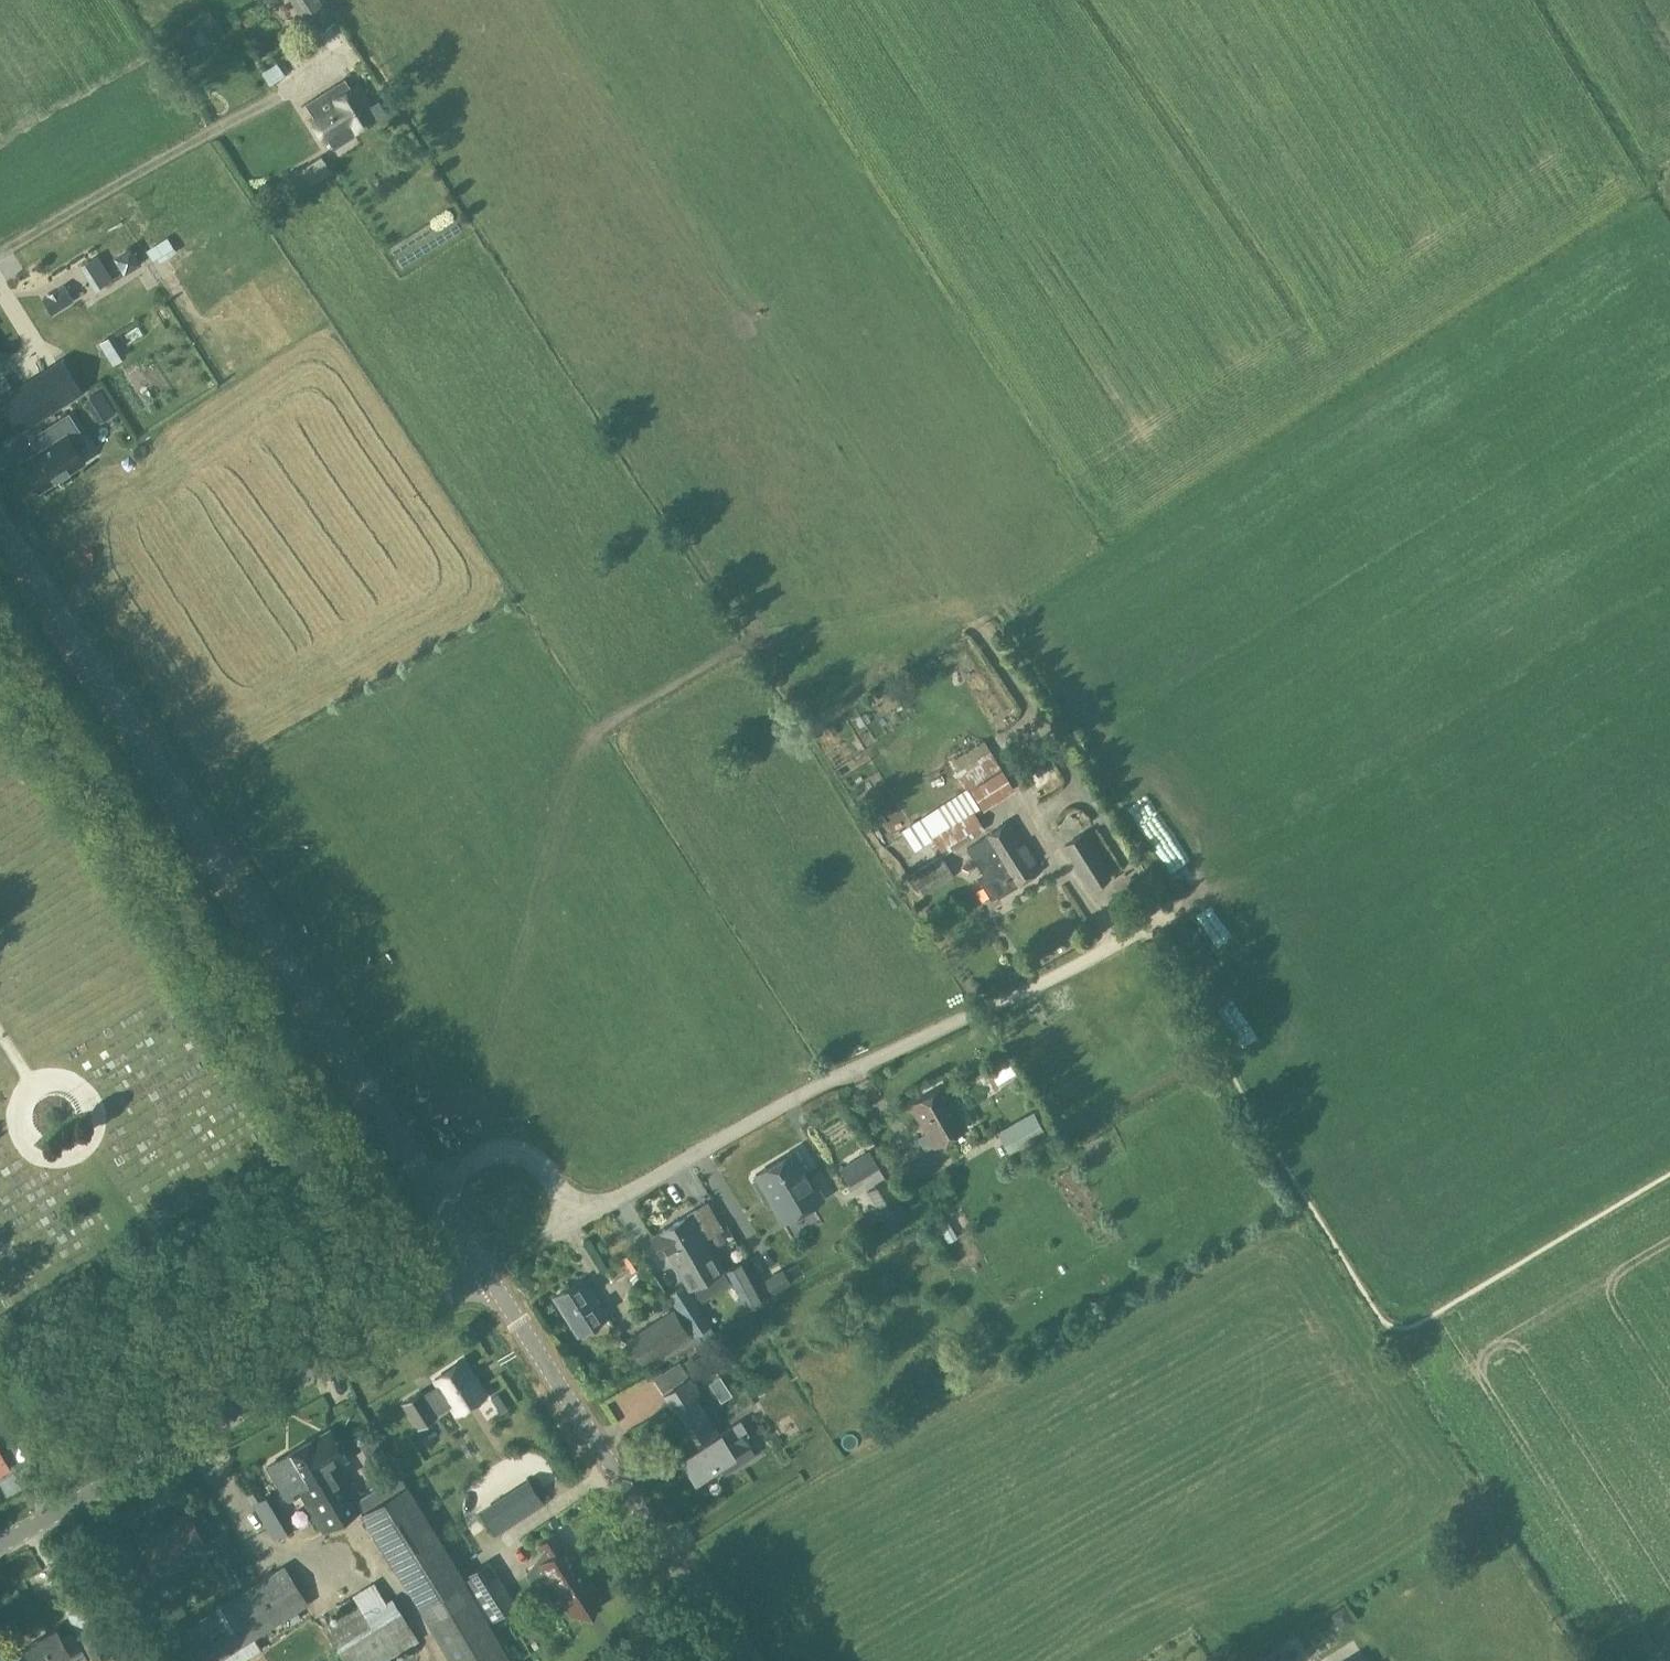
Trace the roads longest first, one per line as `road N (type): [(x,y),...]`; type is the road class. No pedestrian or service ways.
road 1 (unclassified): [(430,1181),(482,1154),(510,1149),(533,1158),(569,1203),(589,1211),(609,1206),(822,1085),(1156,925)]
road 2 (tertiary): [(430,1181),(0,518)]
road 3 (unclassified): [(0,1545),(489,1278)]
road 4 (tertiary): [(737,1660),(489,1278)]

